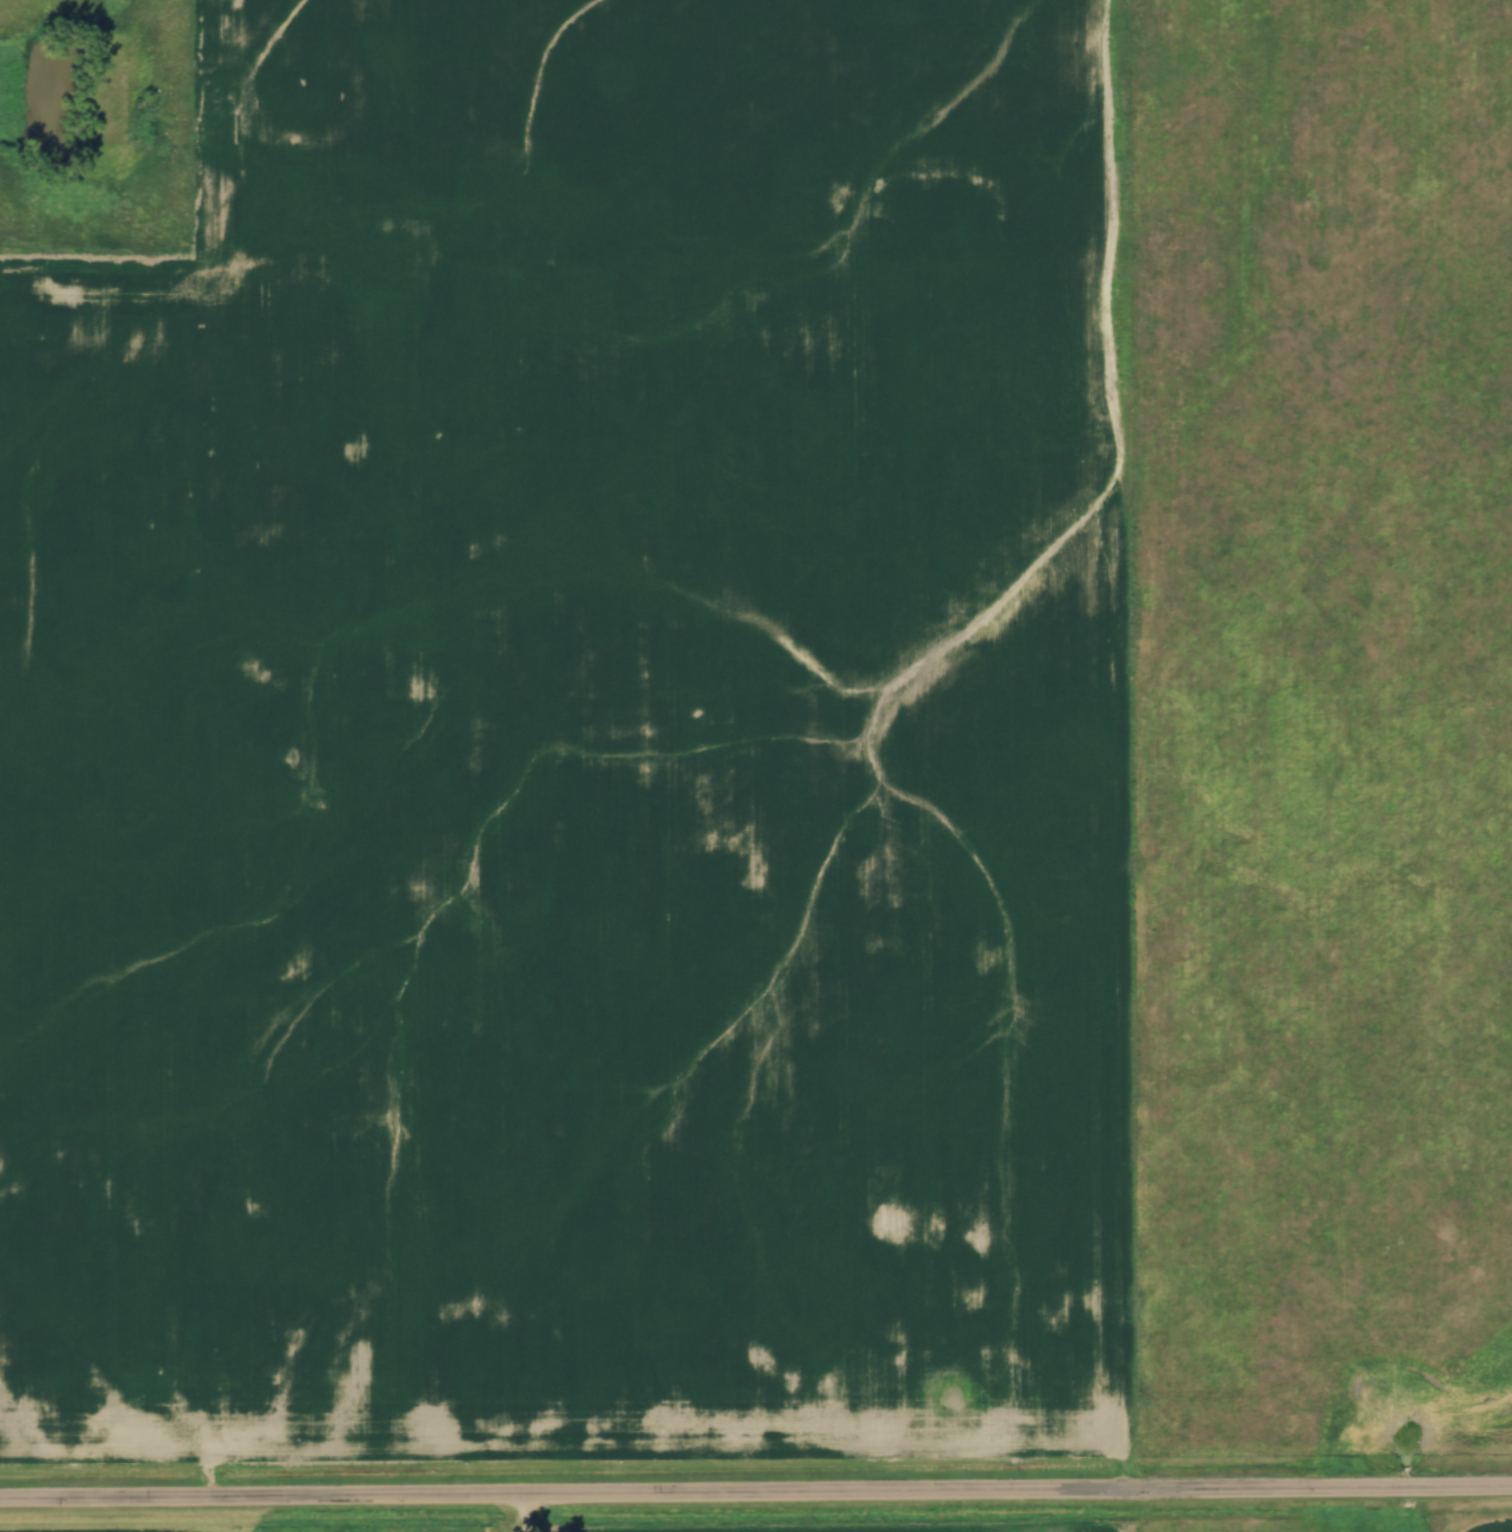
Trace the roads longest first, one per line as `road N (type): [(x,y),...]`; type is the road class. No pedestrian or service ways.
road 1 (residential): [(0,1493),(1511,1484)]

